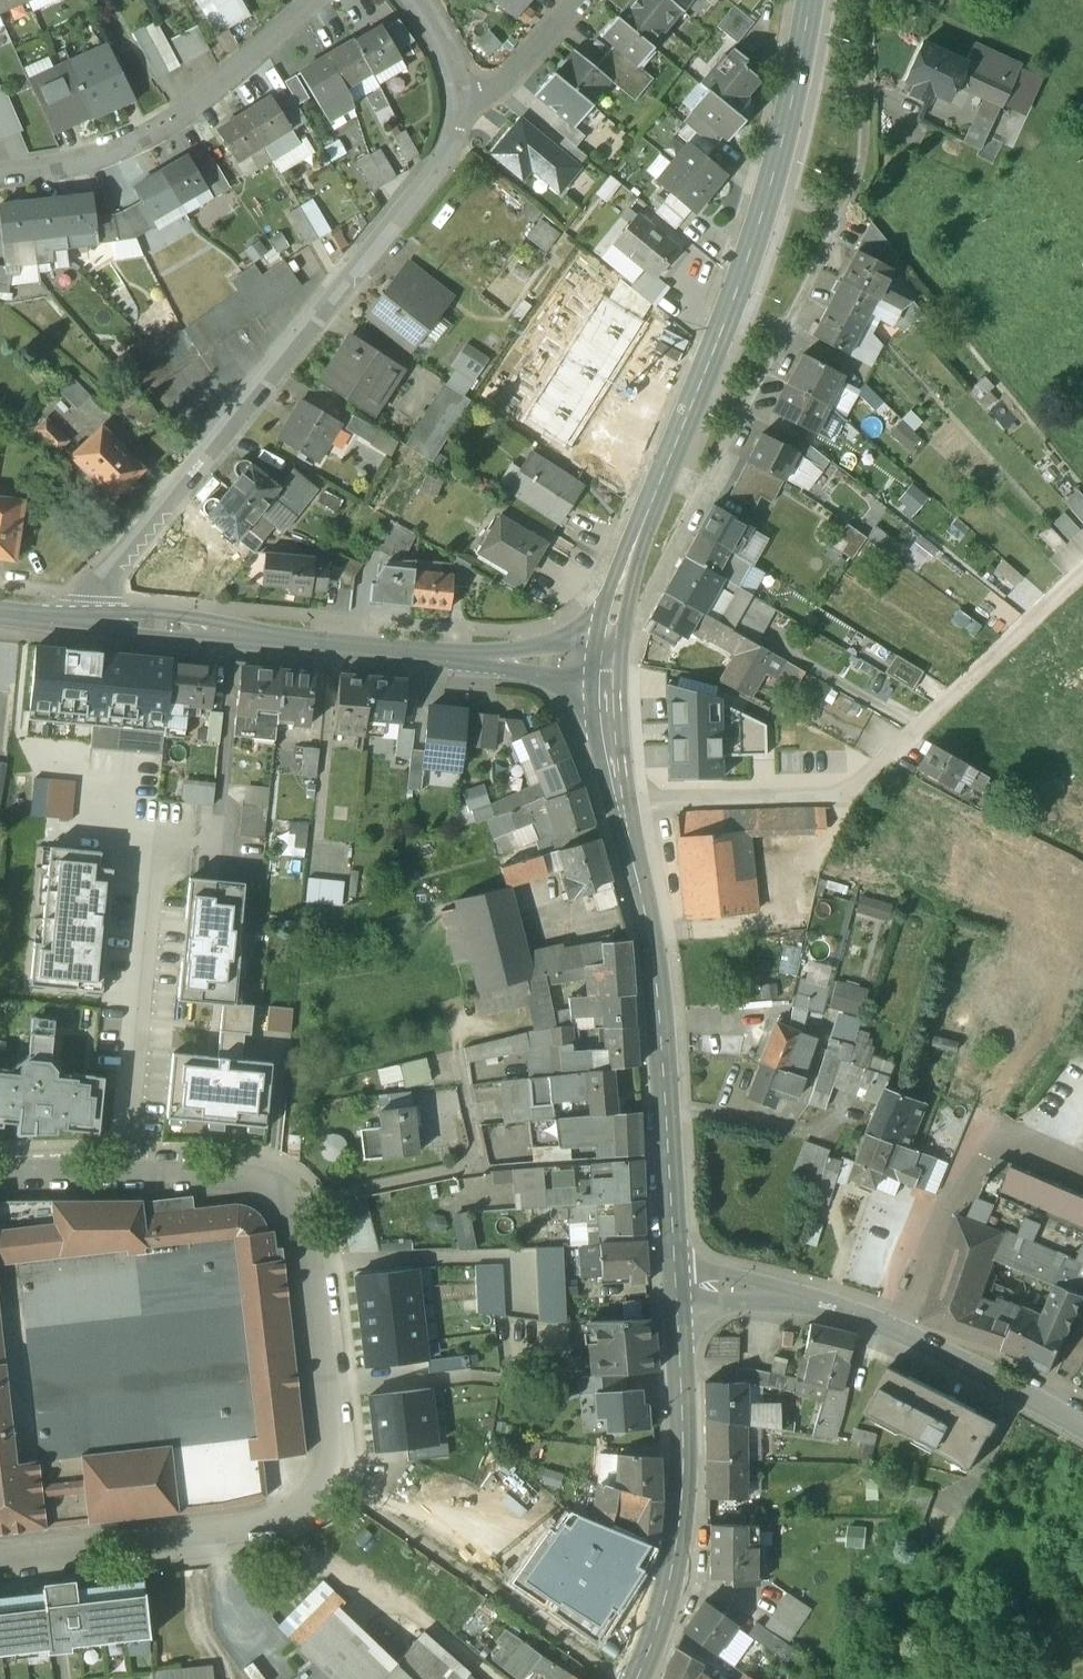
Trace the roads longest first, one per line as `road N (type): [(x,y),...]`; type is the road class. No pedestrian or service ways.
road 1 (unclassified): [(0,1185),(234,1180),(272,1187),(295,1205),(316,1306),(334,1477),(296,1515),(154,1543),(0,1559)]
road 2 (secondary): [(606,666),(644,519),(747,260),(780,147),(810,0)]
road 3 (residential): [(75,619),(487,103)]
road 4 (residential): [(622,800),(840,797),(954,688),(1082,590)]
road 5 (tertiary): [(606,666),(75,619)]
road 6 (secondary): [(679,1281),(656,970),(622,800)]
road 7 (tertiary): [(1082,1425),(851,1312),(679,1281)]
road 8 (secondary): [(637,1678),(672,1567),(682,1489),(679,1281)]
road 9 (residential): [(310,0),(182,116),(65,164),(0,176)]
road 10 (residential): [(487,103),(577,0)]
road 11 (secondary): [(622,800),(606,666)]

